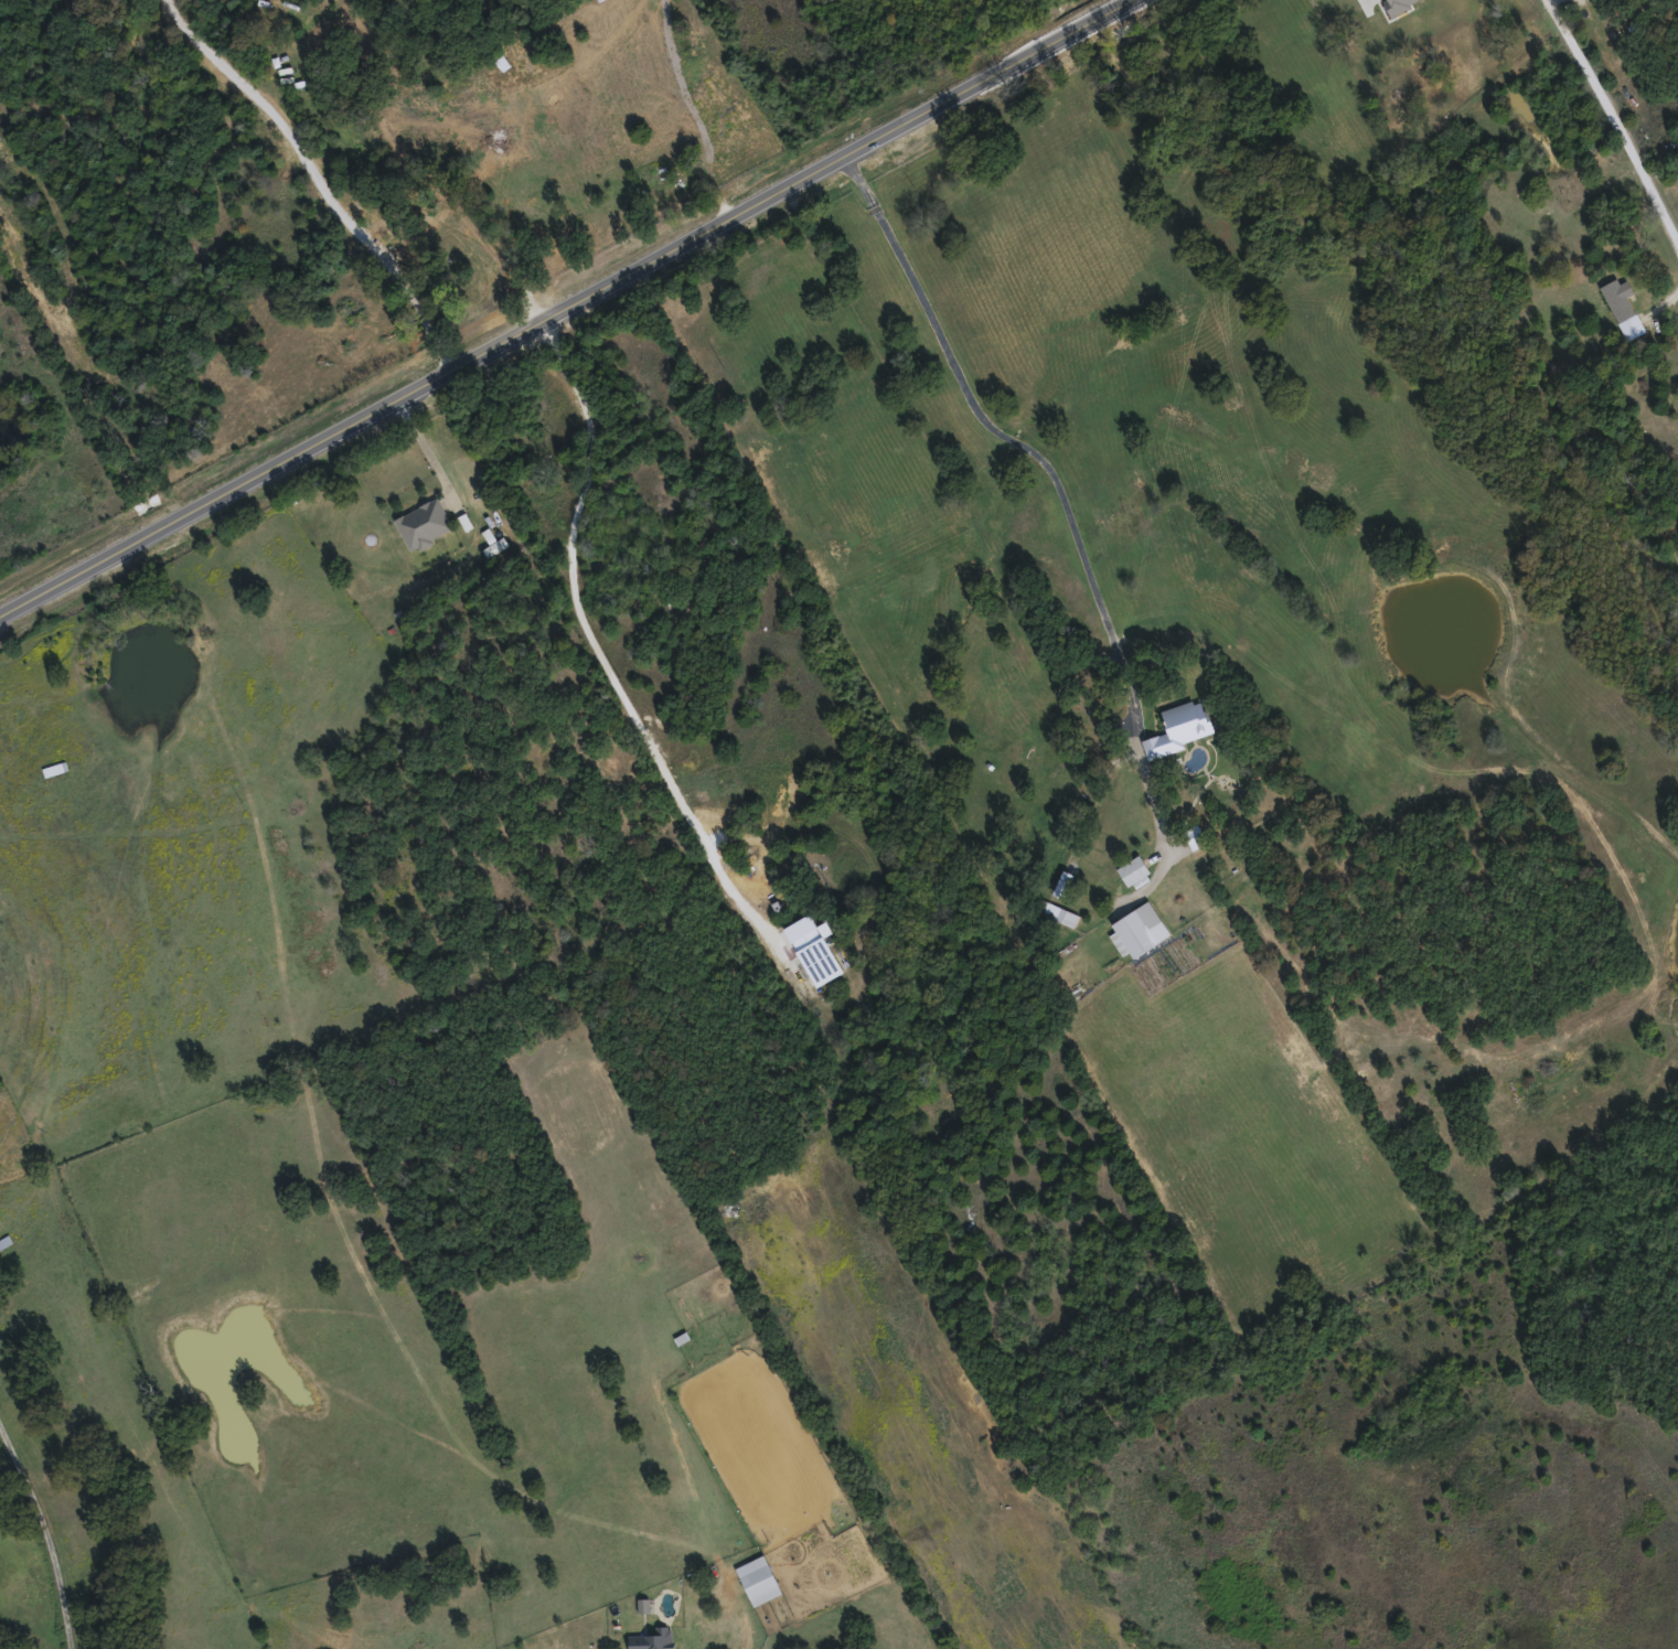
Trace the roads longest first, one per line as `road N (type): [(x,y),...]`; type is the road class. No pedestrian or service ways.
road 1 (tertiary): [(0,616),(1128,0)]

